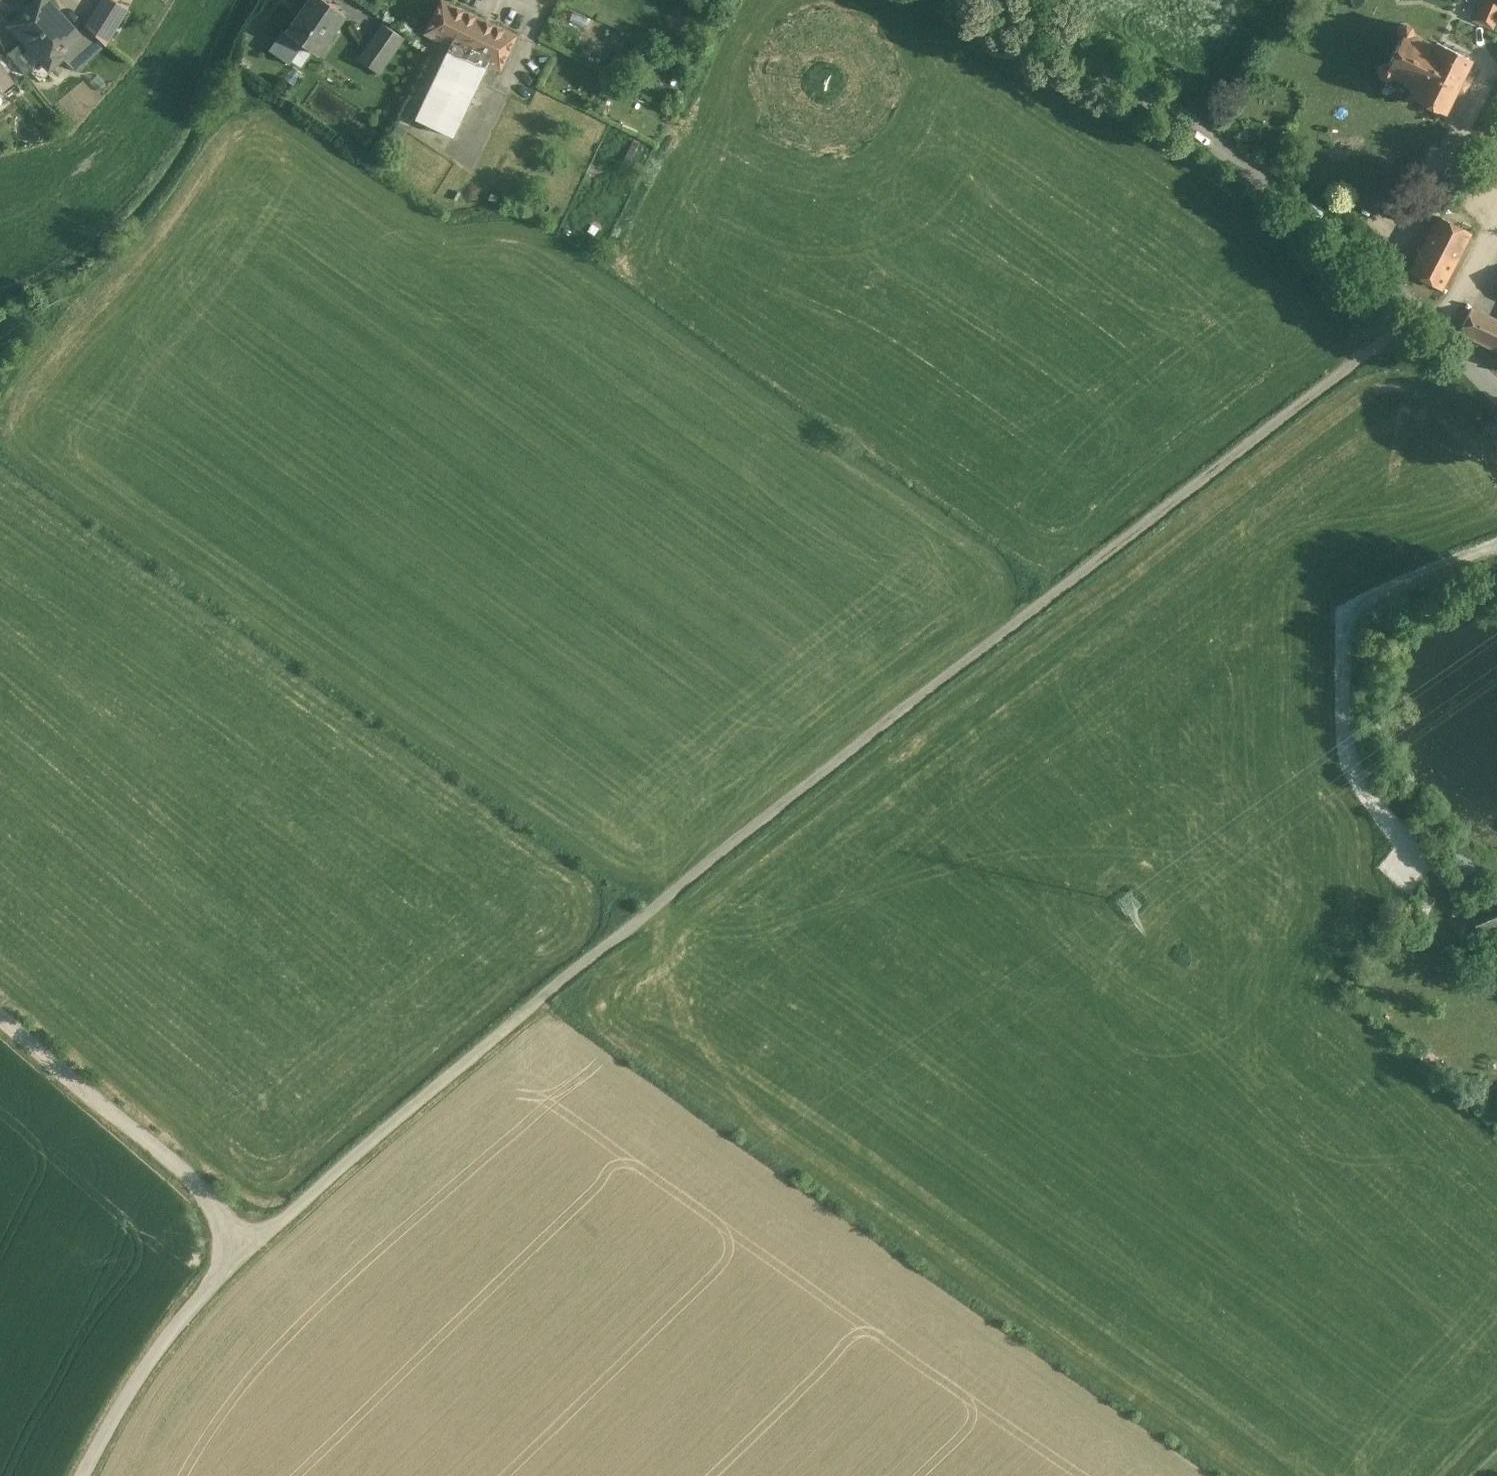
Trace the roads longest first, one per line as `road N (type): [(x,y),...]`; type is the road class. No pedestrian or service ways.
road 1 (track): [(87,1475),(153,1356),(323,1182),(773,810),(1417,310)]
road 2 (unclassified): [(995,0),(1337,228),(1496,391)]
road 3 (track): [(250,1251),(204,1194),(0,1013)]

